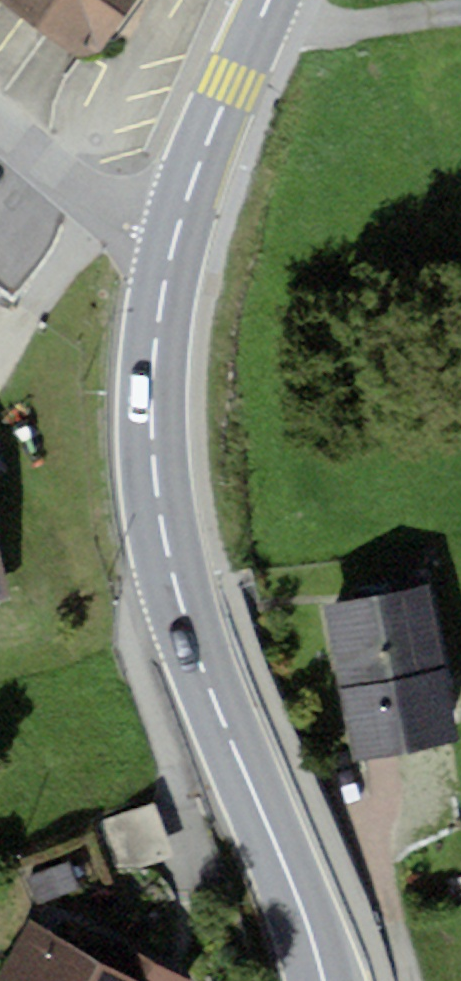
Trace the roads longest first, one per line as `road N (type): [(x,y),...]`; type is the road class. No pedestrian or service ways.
road 1 (primary): [(178,232),(154,380),(164,530),(190,629),(313,914),(329,980)]
road 2 (primary): [(270,0),(178,232)]
road 3 (residential): [(0,126),(95,199),(178,232)]

